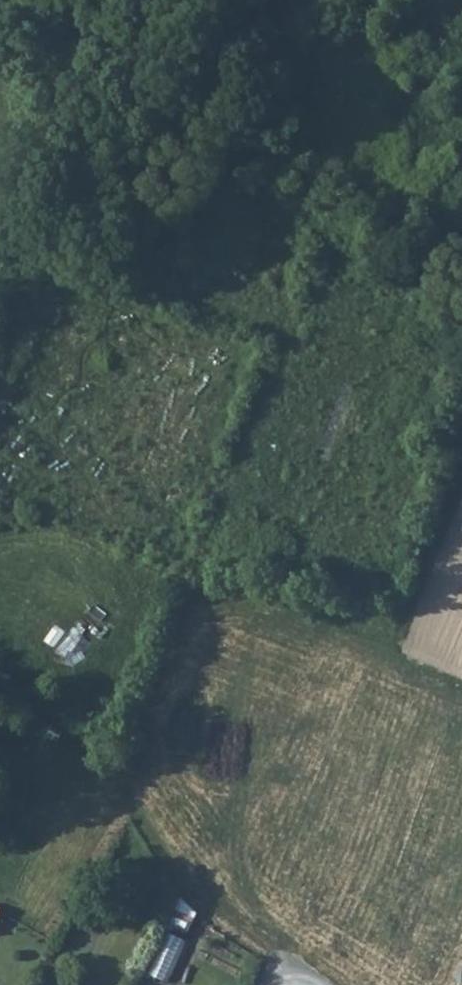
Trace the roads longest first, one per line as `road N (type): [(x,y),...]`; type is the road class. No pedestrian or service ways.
road 1 (track): [(0,695),(61,727),(142,812),(187,889),(327,984)]
road 2 (track): [(0,234),(75,94),(180,7)]

